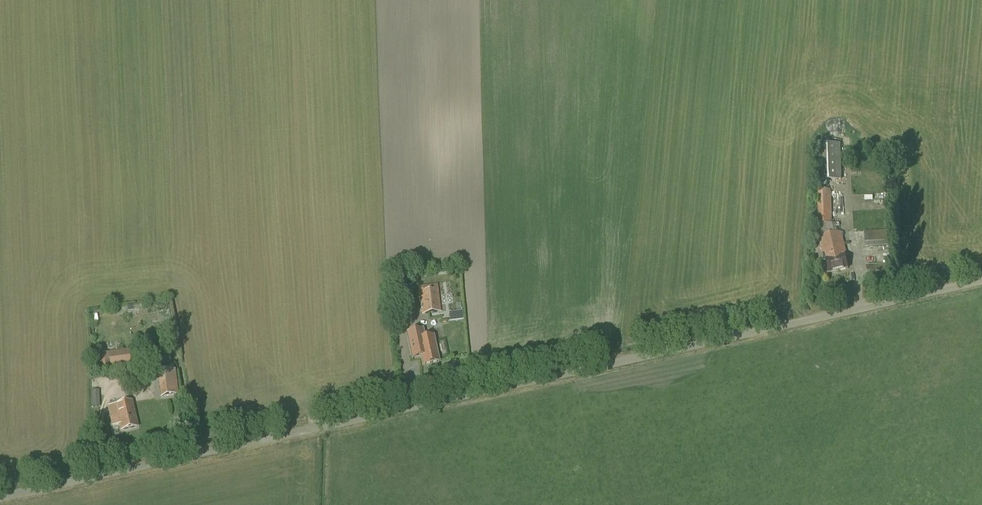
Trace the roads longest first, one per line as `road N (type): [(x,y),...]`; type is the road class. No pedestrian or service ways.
road 1 (unclassified): [(0,496),(981,280)]

